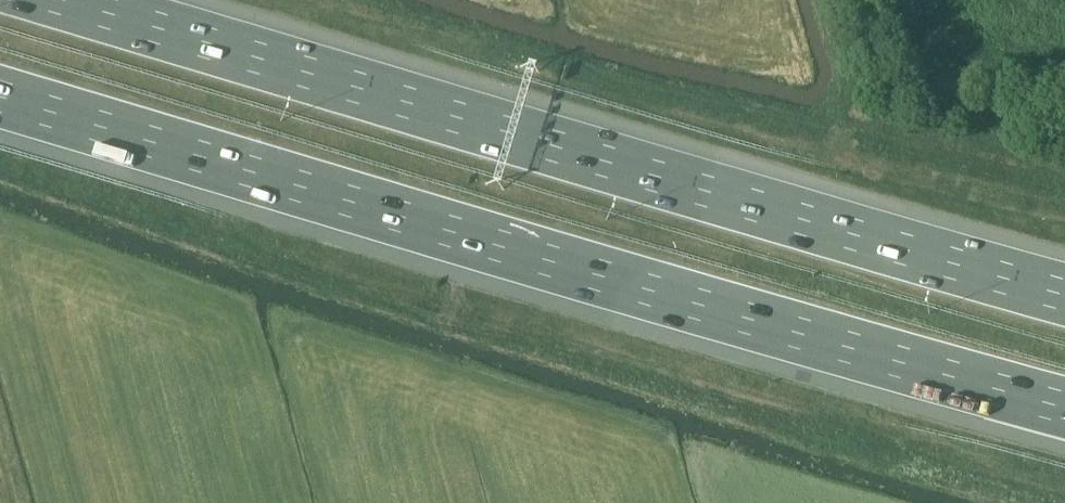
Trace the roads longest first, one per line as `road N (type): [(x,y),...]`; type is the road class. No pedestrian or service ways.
road 1 (motorway): [(0,96),(1064,405)]
road 2 (motorway): [(1064,294),(62,0)]
road 3 (track): [(878,0),(901,68),(931,92),(976,113),(1064,132)]

